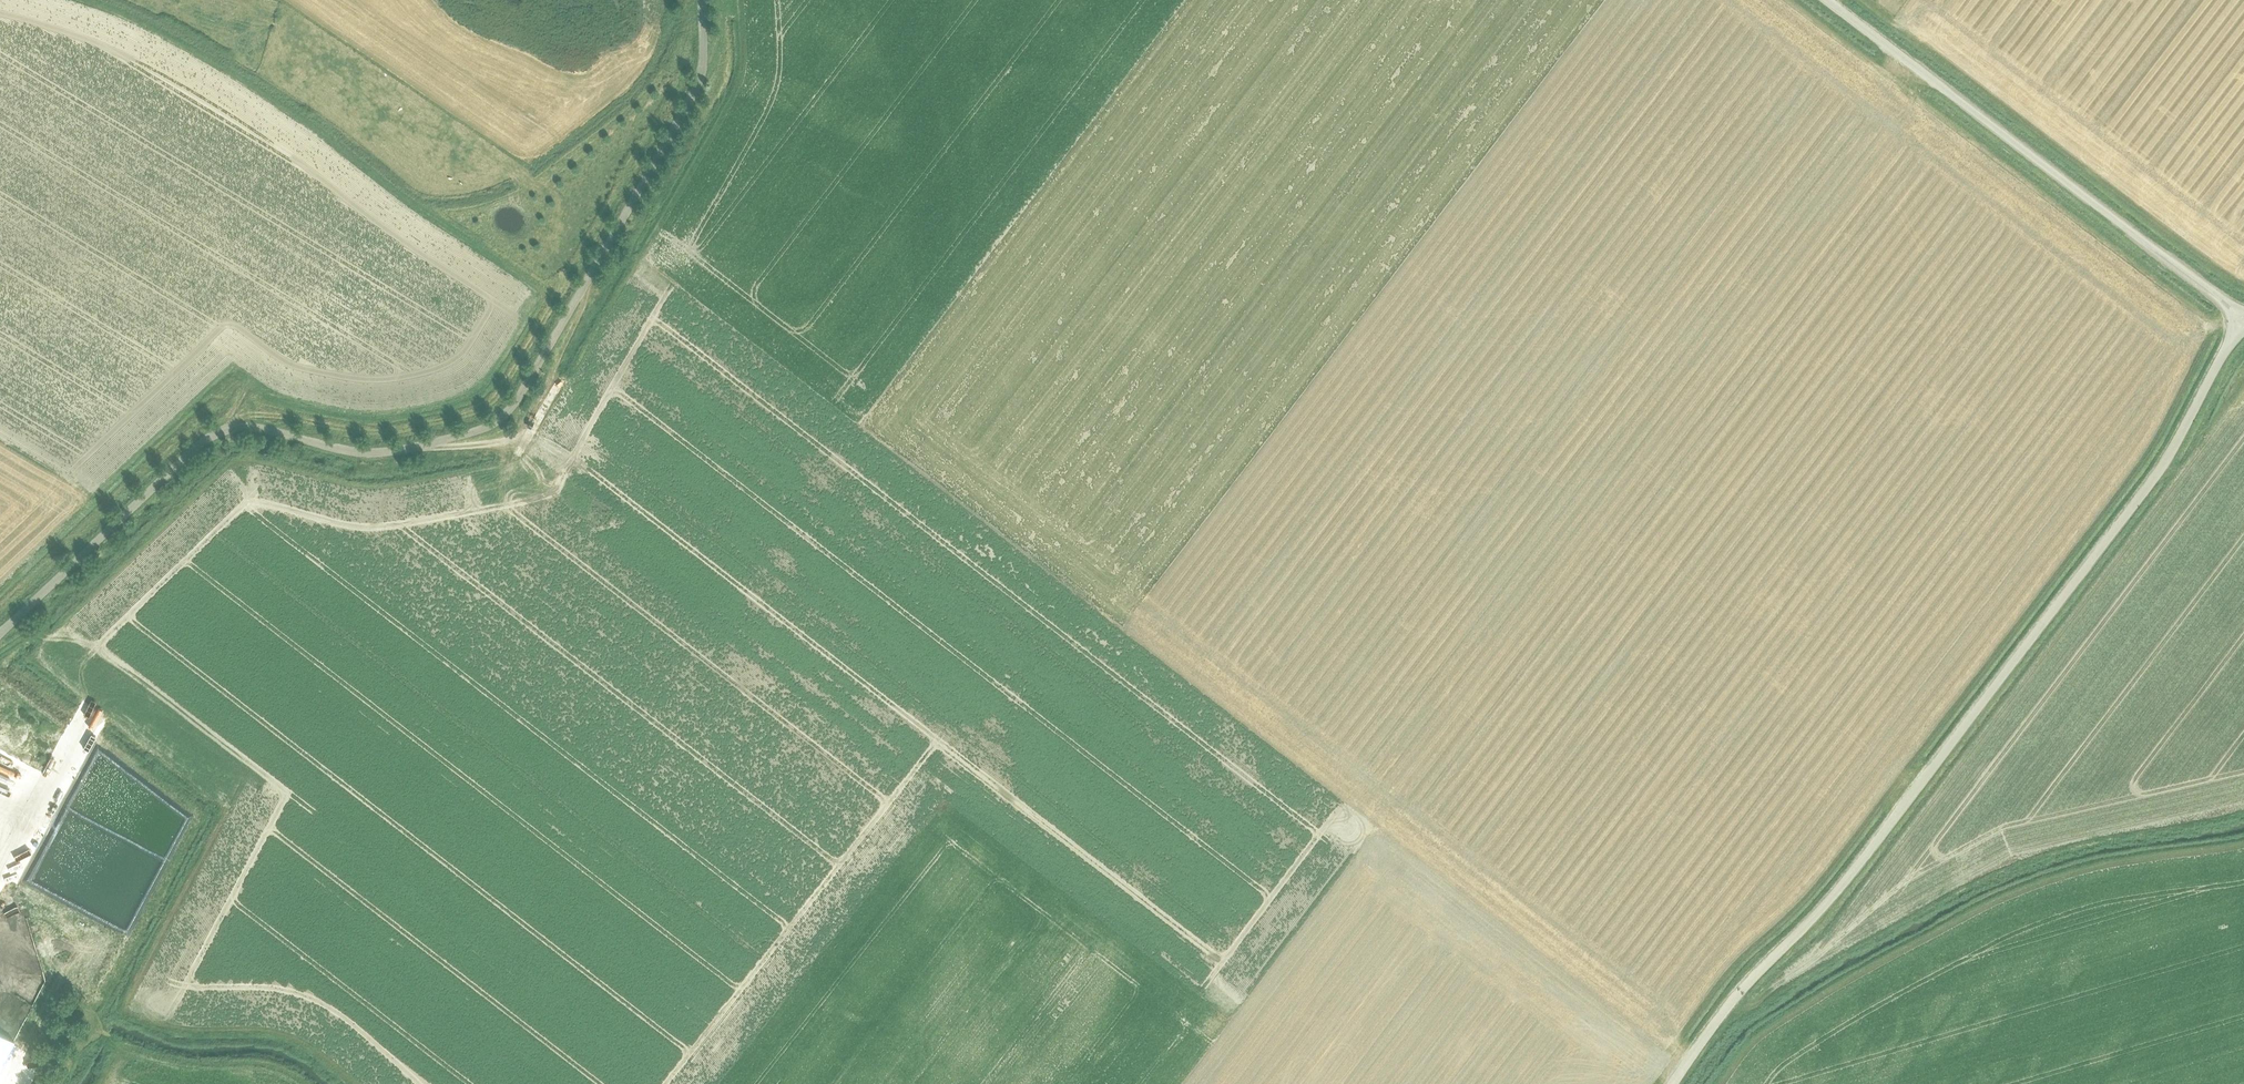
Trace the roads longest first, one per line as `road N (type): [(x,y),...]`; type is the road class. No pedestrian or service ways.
road 1 (track): [(702,0),(703,56),(694,89),(505,413),(474,432),(396,450),(226,427),(0,635)]
road 2 (unclassified): [(1672,1083),(1736,996),(1847,879),(2158,473),(2243,319)]
road 3 (unclassified): [(2243,318),(1827,0)]

